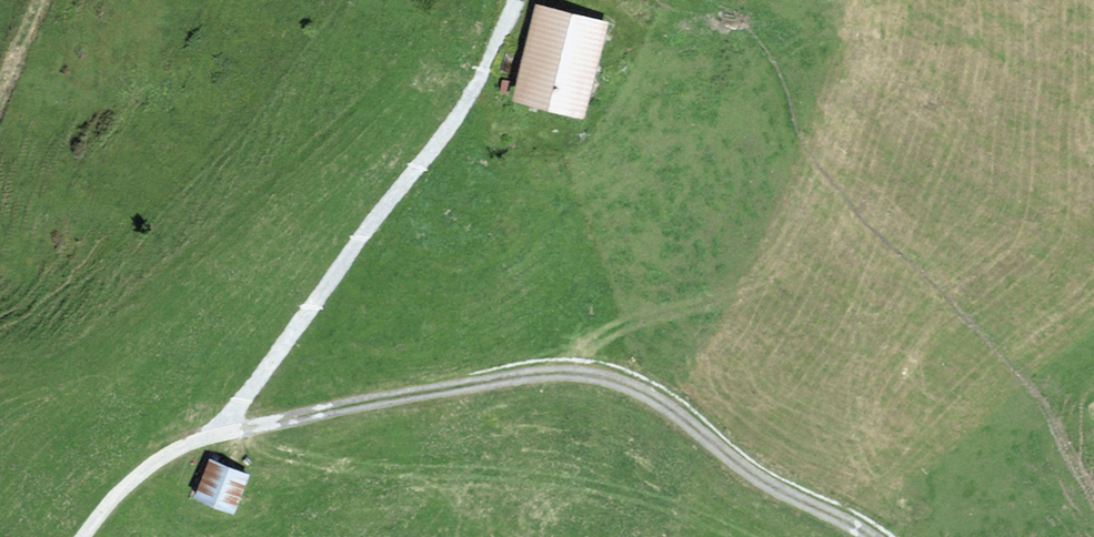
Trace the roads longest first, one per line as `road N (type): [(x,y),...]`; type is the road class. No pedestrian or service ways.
road 1 (track): [(870,536),(772,492),(637,389),(569,376),(347,405),(236,433)]
road 2 (track): [(236,433),(237,407),(477,93),(524,0)]
road 3 (track): [(236,433),(180,447),(117,493),(84,536)]
road 4 (track): [(1093,496),(1056,424),(1093,375)]

